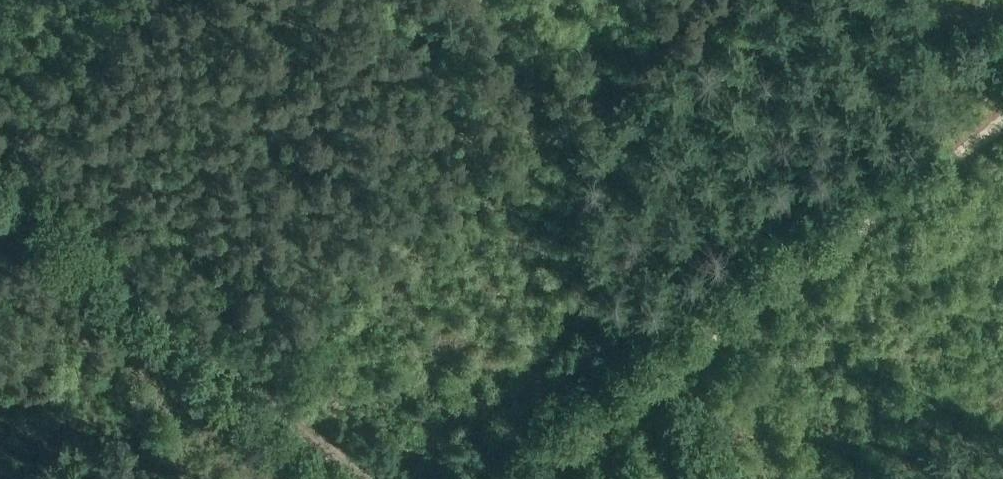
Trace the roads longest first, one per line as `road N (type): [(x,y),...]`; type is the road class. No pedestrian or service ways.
road 1 (track): [(746,0),(250,374)]
road 2 (track): [(536,478),(1002,122)]
road 3 (track): [(370,478),(0,169)]

